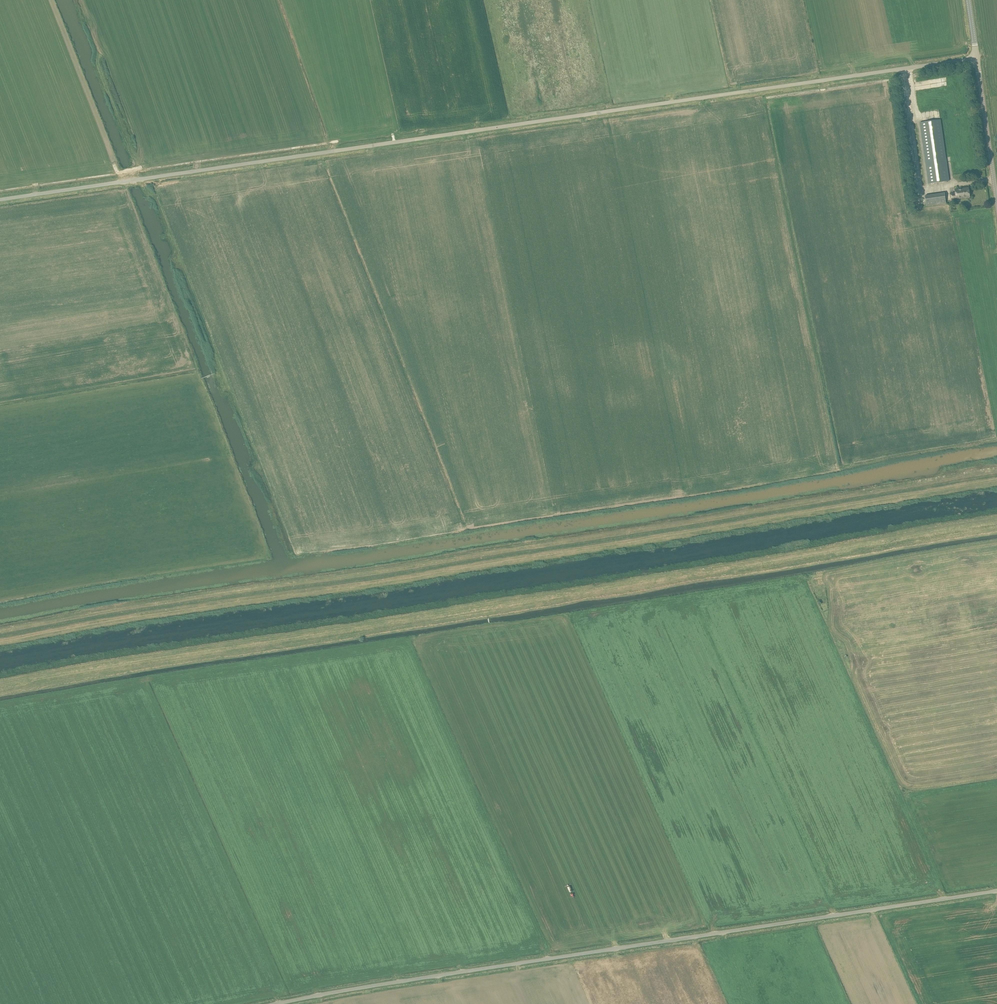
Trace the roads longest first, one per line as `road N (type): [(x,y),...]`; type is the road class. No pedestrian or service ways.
road 1 (unclassified): [(0,199),(976,58)]
road 2 (unclassified): [(276,1003),(996,891)]
road 3 (tertiary): [(996,203),(976,58)]

